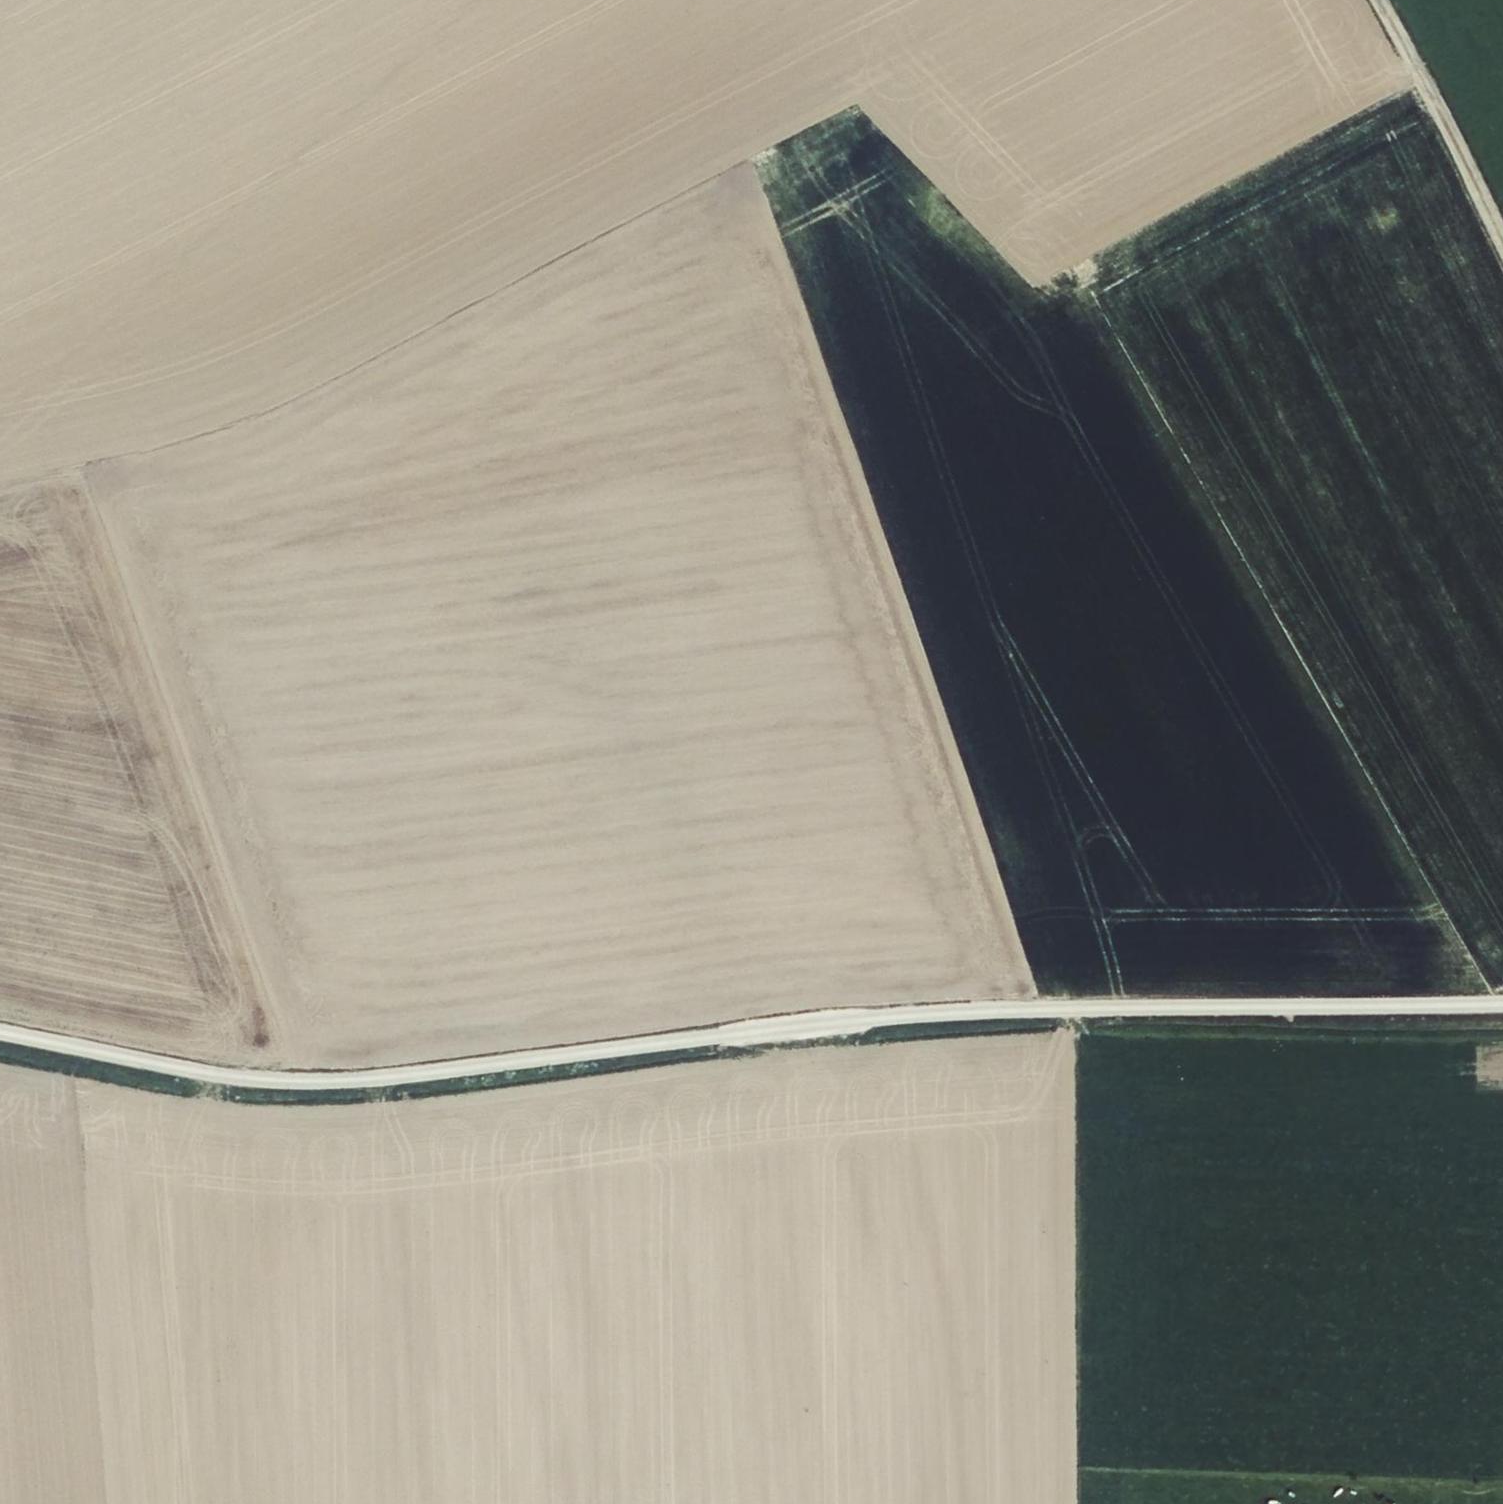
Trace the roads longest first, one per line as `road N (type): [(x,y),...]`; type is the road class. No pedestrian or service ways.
road 1 (unclassified): [(0,1030),(220,1073),(339,1080),(853,1019),(1066,1005),(1502,1002)]
road 2 (track): [(1381,0),(1502,227)]

